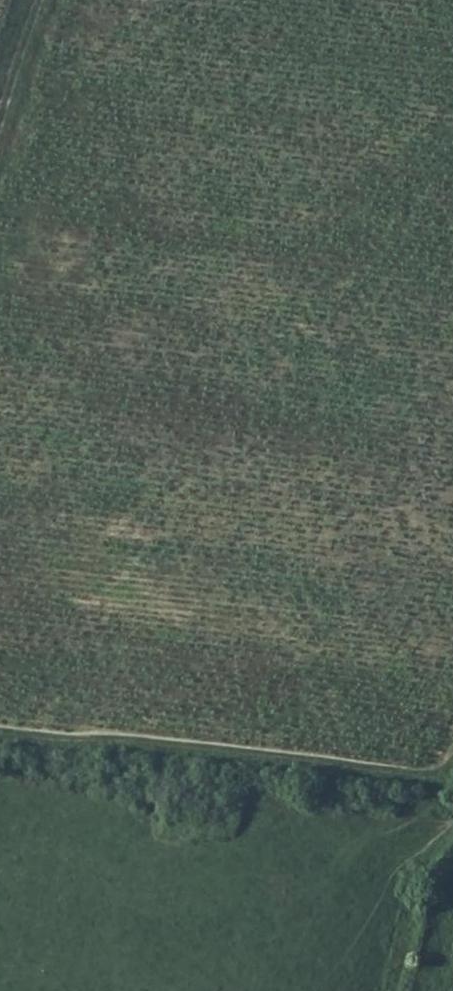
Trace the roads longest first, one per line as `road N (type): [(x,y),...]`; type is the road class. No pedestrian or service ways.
road 1 (track): [(0,728),(439,776),(452,752)]

